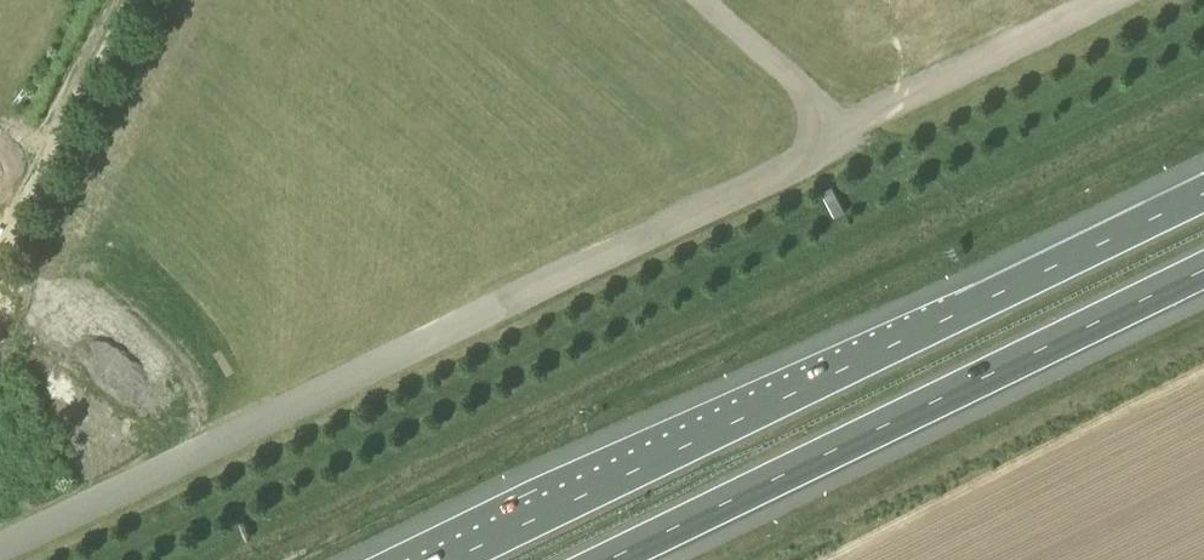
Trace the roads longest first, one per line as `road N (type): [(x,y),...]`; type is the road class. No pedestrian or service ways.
road 1 (unclassified): [(832,133),(759,184),(0,549)]
road 2 (motorway): [(1203,194),(452,559)]
road 3 (motorway): [(604,559),(1203,266)]
road 4 (unclassified): [(1102,0),(832,133)]
road 5 (unclassified): [(136,0),(0,266)]
road 6 (unclassified): [(832,133),(805,93),(697,0)]

